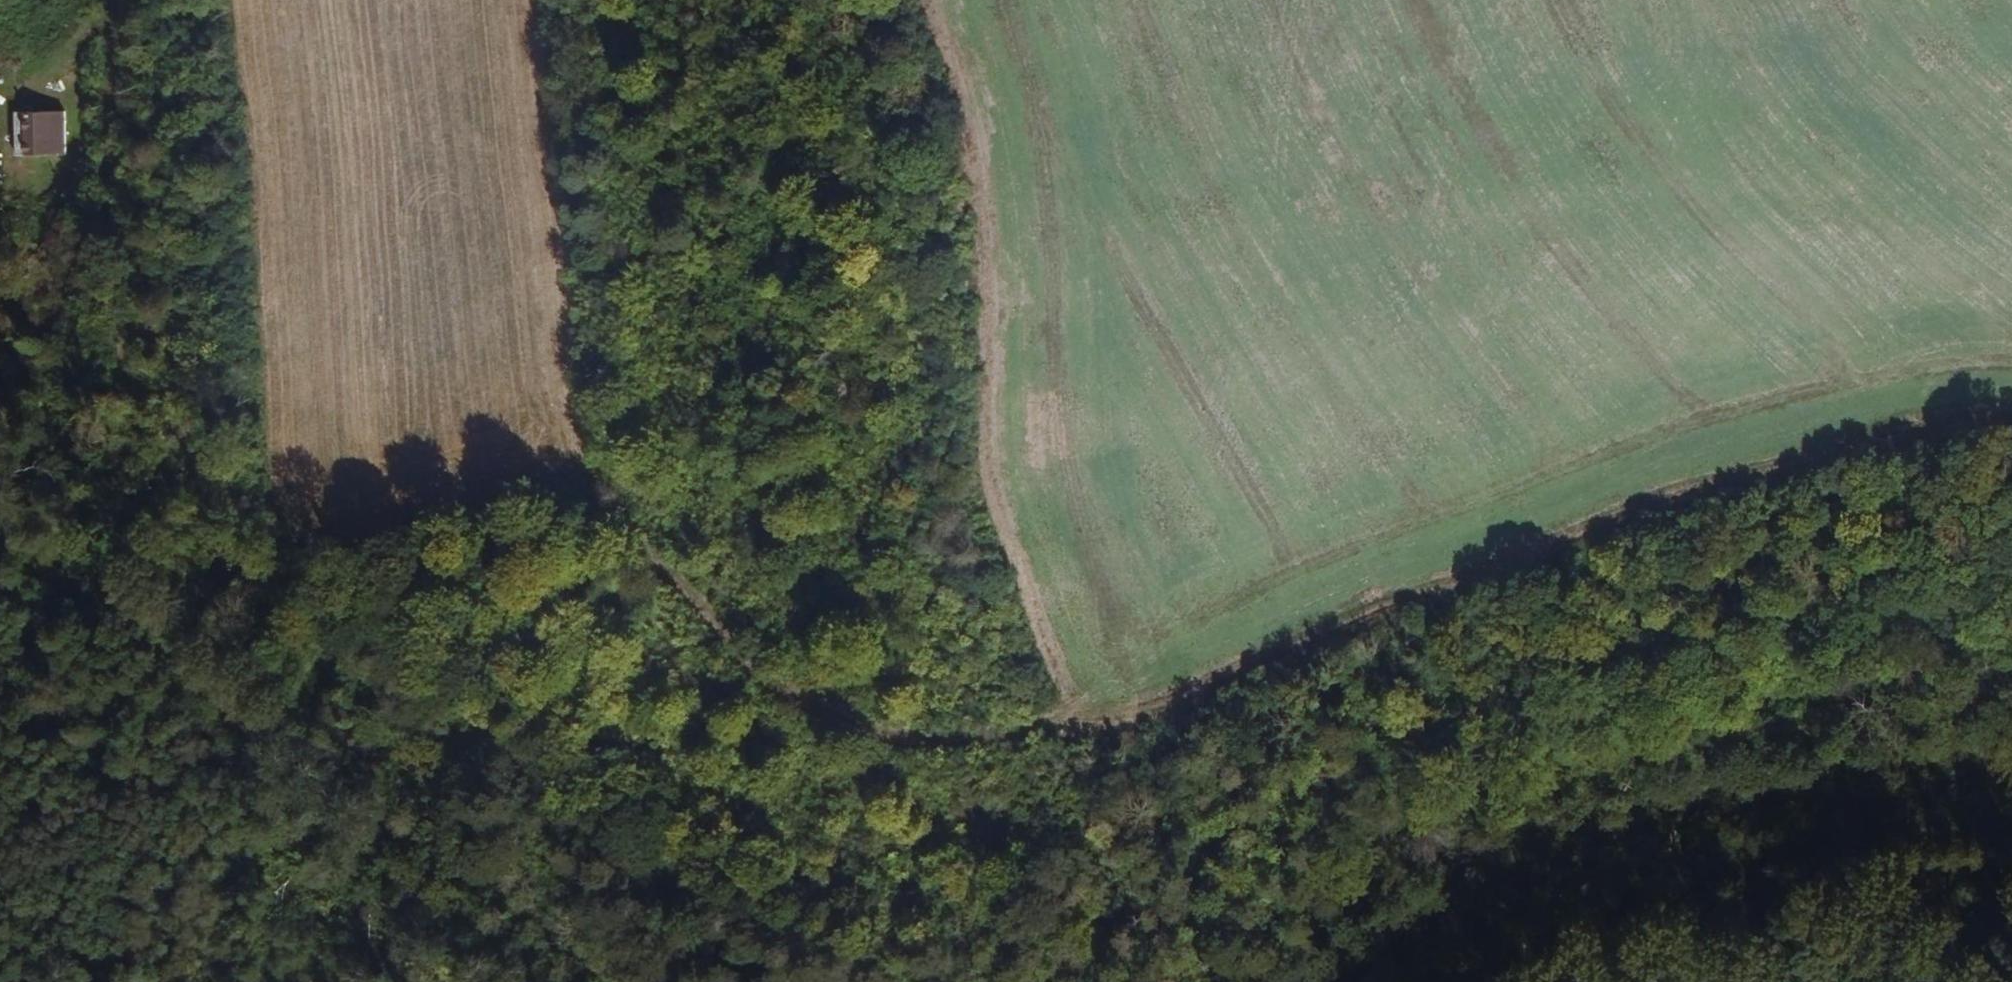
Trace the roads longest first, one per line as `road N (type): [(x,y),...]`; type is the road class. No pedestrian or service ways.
road 1 (track): [(106,0),(111,141),(102,283),(109,405),(159,563),(536,926),(610,981)]

